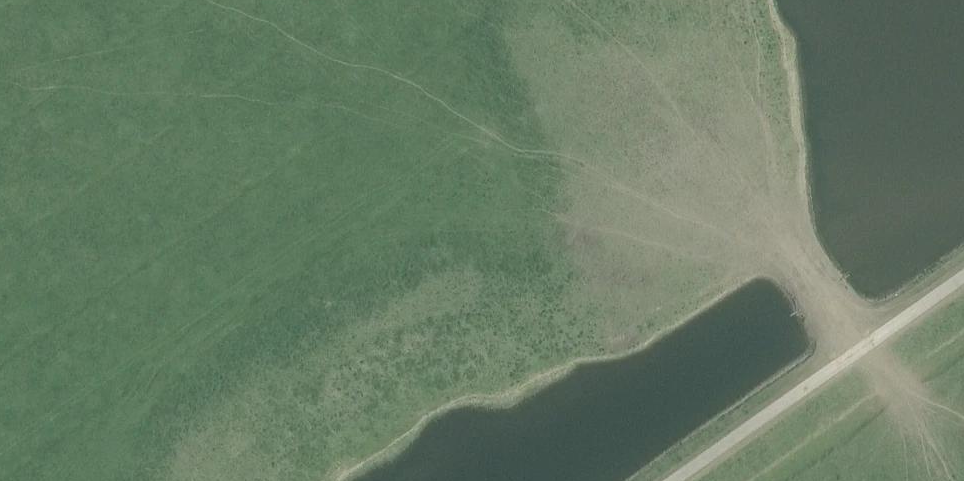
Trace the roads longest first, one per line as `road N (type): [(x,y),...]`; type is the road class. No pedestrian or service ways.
road 1 (track): [(670,480),(963,274)]

